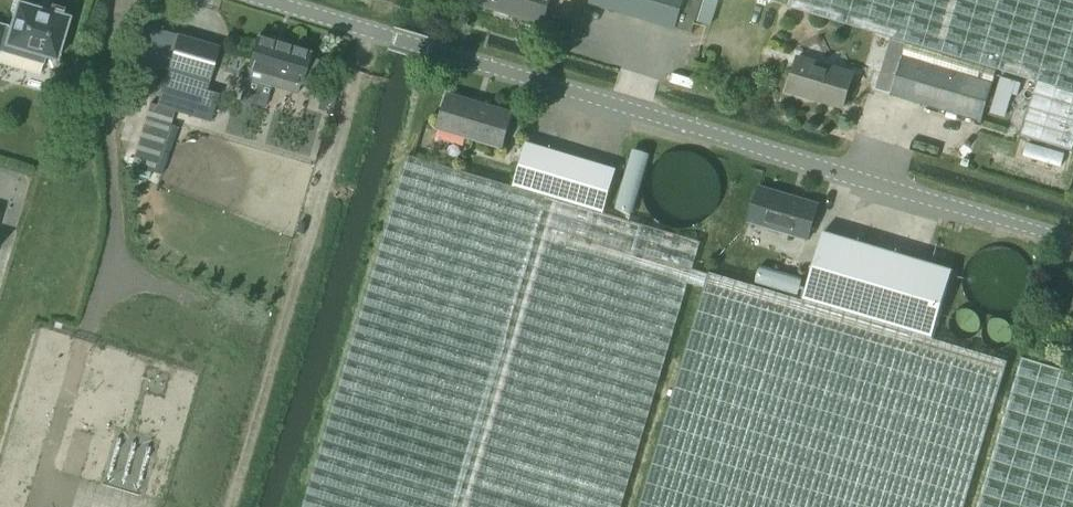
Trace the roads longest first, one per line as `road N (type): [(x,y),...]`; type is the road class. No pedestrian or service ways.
road 1 (unclassified): [(1072,243),(266,0)]

